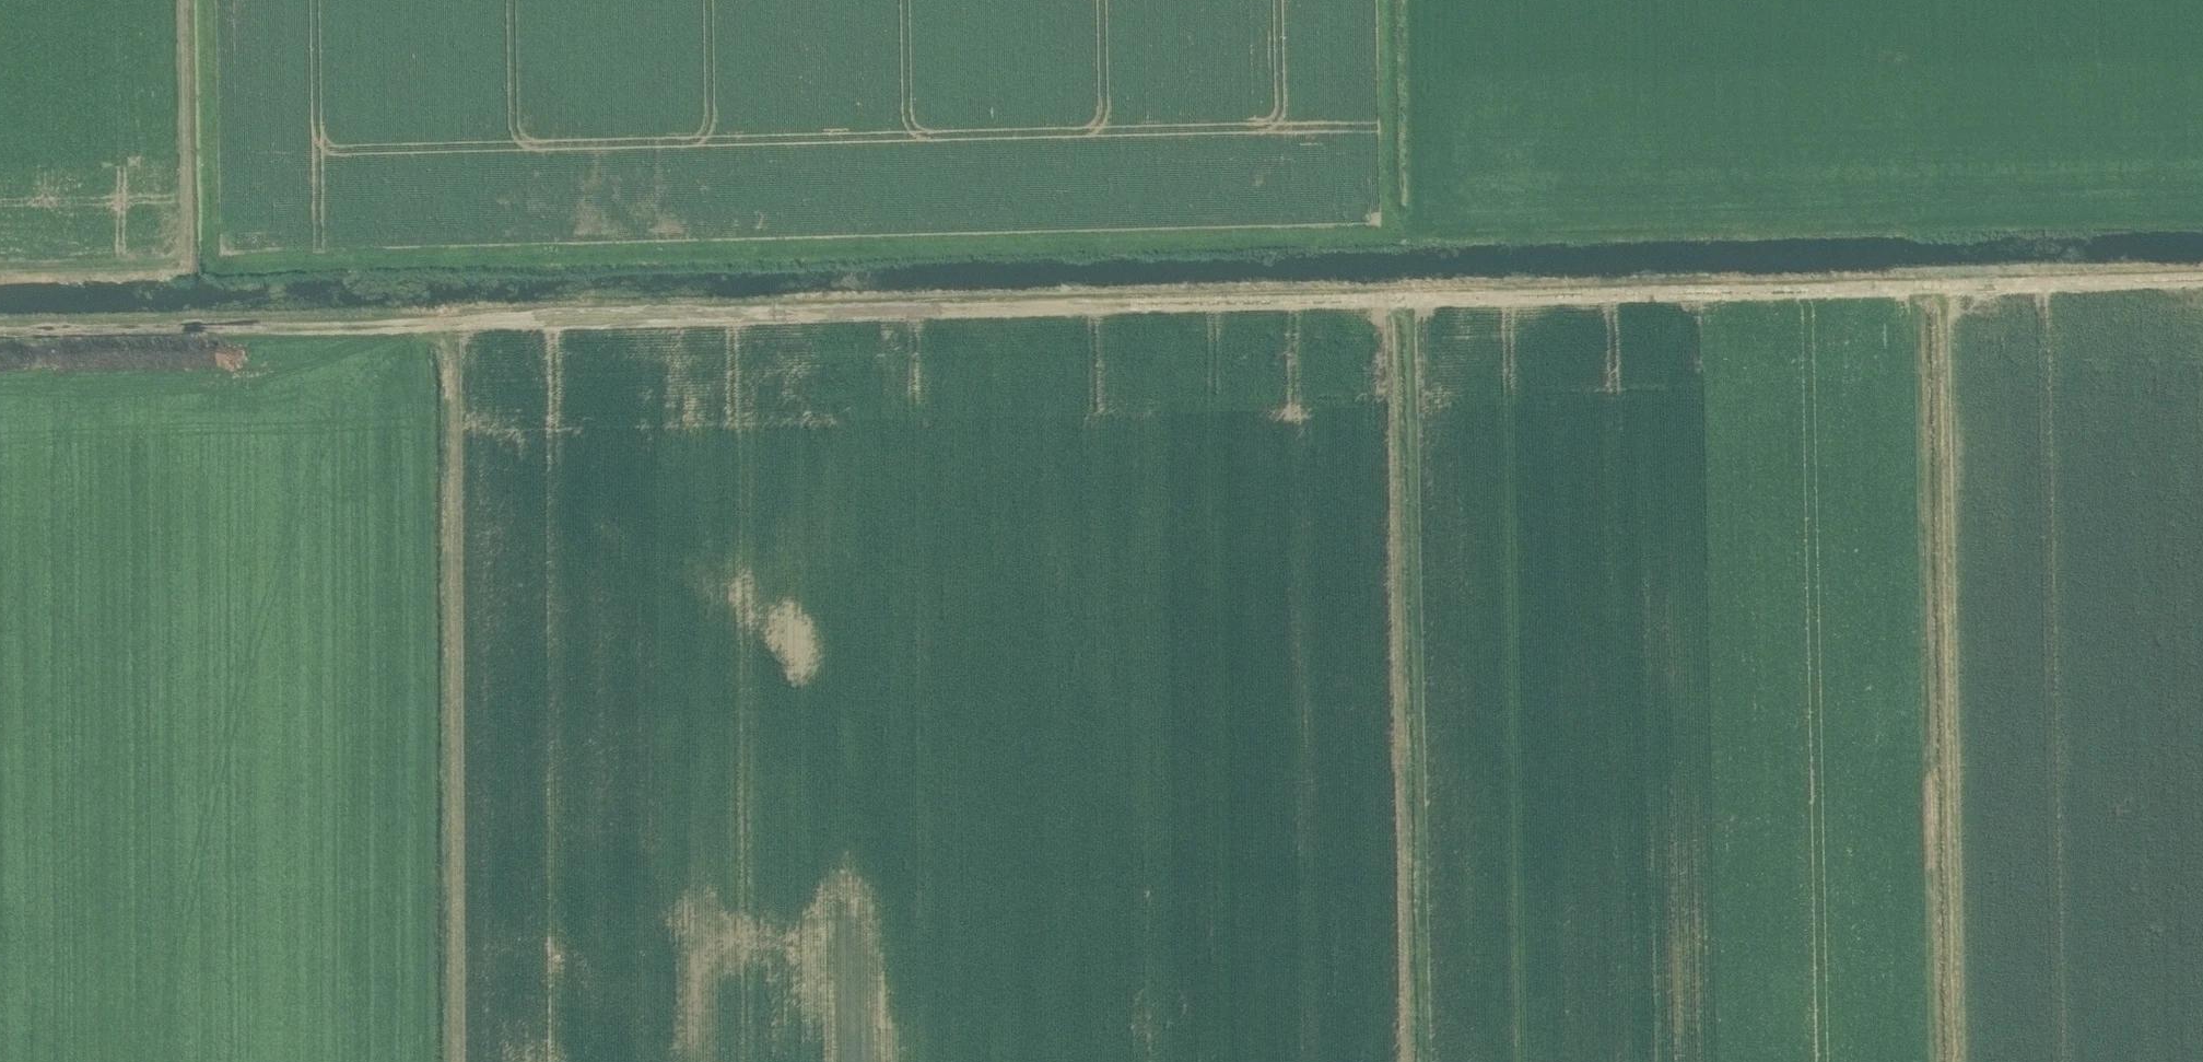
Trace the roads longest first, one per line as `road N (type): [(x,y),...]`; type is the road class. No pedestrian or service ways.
road 1 (track): [(0,332),(2202,283)]

